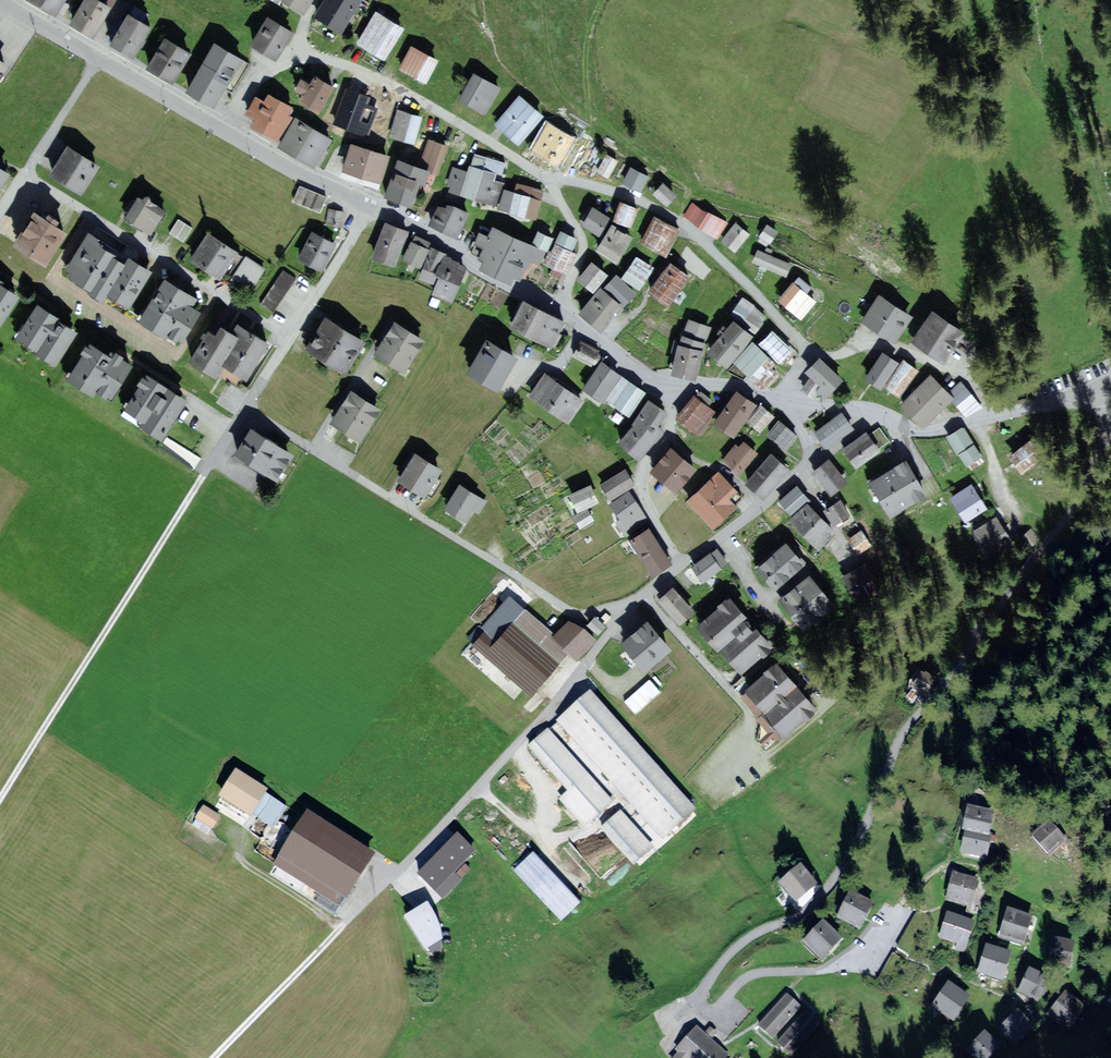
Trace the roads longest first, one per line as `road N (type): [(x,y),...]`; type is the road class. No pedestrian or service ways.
road 1 (residential): [(901,911),(864,957),(822,970),(755,973),(716,1010),(702,1011),(702,988),(732,951),(800,915),(836,878),(873,814),(903,736),(1091,477),(1103,385)]
road 2 (residential): [(643,593),(574,613),(243,409)]
road 3 (residential): [(367,901),(533,727),(643,593)]
road 4 (track): [(0,795),(213,458)]
road 5 (residential): [(219,129),(246,87),(291,62),(330,60),(457,123),(550,181)]
road 6 (residential): [(808,354),(670,213),(608,190),(550,181)]
road 7 (residential): [(289,337),(25,173)]
road 8 (residential): [(680,566),(806,469),(789,402)]
road 9 (track): [(213,1057),(367,901)]
road 10 (residential): [(789,402),(862,407),(917,432),(998,416)]
road 11 (residential): [(372,206),(450,242),(472,265),(559,308)]
road 12 (residential): [(998,416),(969,379),(900,349),(808,354)]
road 13 (residential): [(680,566),(641,488),(671,418),(667,385)]
road 14 (residential): [(219,129),(372,206)]
road 15 (residential): [(289,337),(372,206)]
road 16 (residential): [(550,181),(583,244),(559,308)]
road 17 (residential): [(99,59),(219,129)]
road 18 (residential): [(25,173),(99,59)]
road 19 (residential): [(559,308),(632,369),(667,385)]

